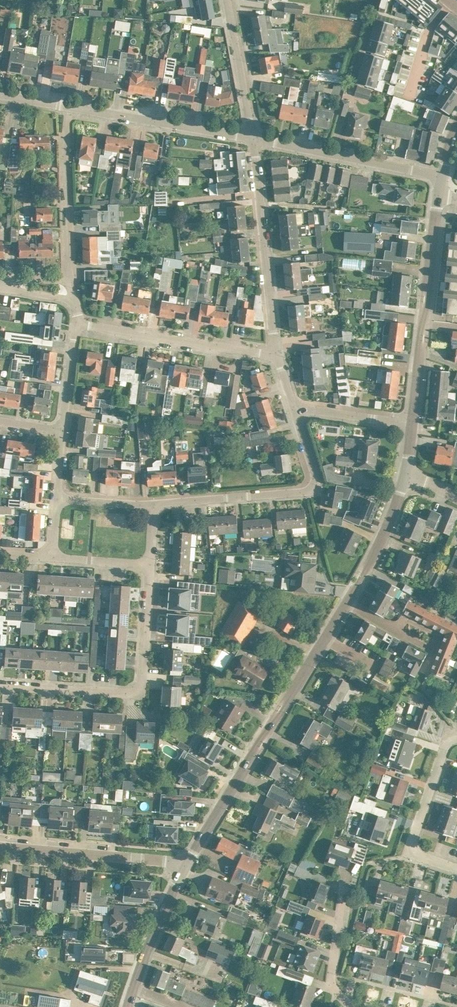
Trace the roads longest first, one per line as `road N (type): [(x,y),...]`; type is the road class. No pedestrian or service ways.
road 1 (residential): [(0,685),(135,692),(150,564)]
road 2 (unclassified): [(187,863),(325,638)]
road 3 (unclassified): [(412,424),(439,194)]
road 4 (unclassified): [(254,137),(277,353)]
road 5 (residential): [(277,353),(77,324)]
road 6 (residential): [(441,175),(254,137)]
road 7 (residential): [(0,847),(187,863)]
road 8 (residential): [(254,137),(70,107)]
road 9 (residential): [(69,281),(70,107)]
road 10 (residential): [(314,487),(154,503)]
road 11 (unclassified): [(129,1006),(187,863)]
road 12 (residential): [(353,1006),(329,983),(354,866)]
road 13 (residential): [(254,137),(227,0)]
road 14 (unclassified): [(347,602),(405,475)]
road 15 (residential): [(456,737),(450,735),(413,848)]

